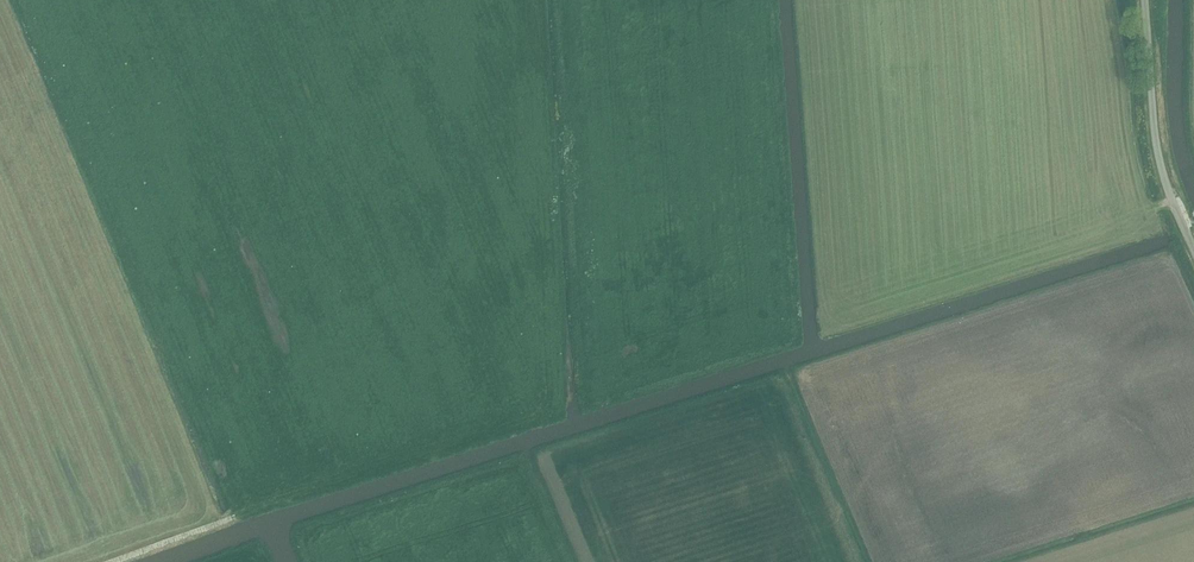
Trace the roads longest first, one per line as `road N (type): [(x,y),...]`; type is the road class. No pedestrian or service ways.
road 1 (unclassified): [(1193,228),(1159,144),(1146,0)]
road 2 (track): [(239,516),(115,561)]

